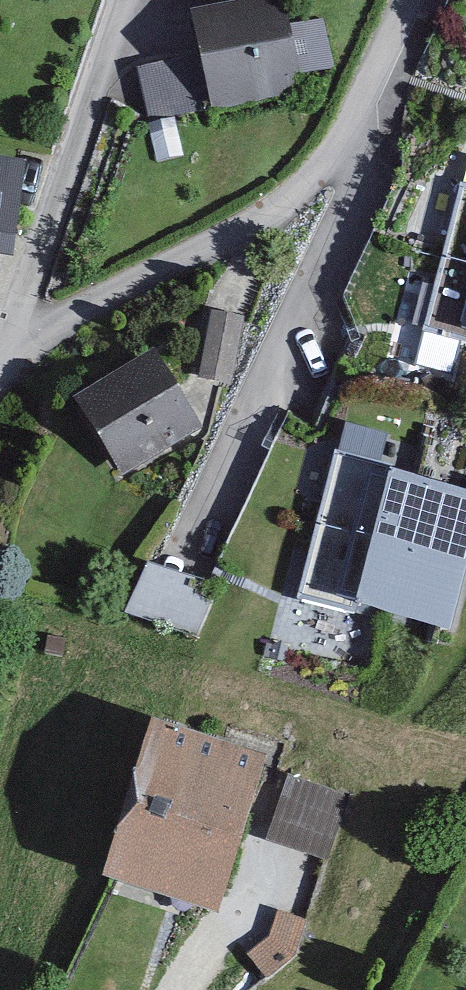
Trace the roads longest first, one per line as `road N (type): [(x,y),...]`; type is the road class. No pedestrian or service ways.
road 1 (residential): [(405,0),(334,152),(281,207),(0,355)]
road 2 (residential): [(0,346),(116,0)]

